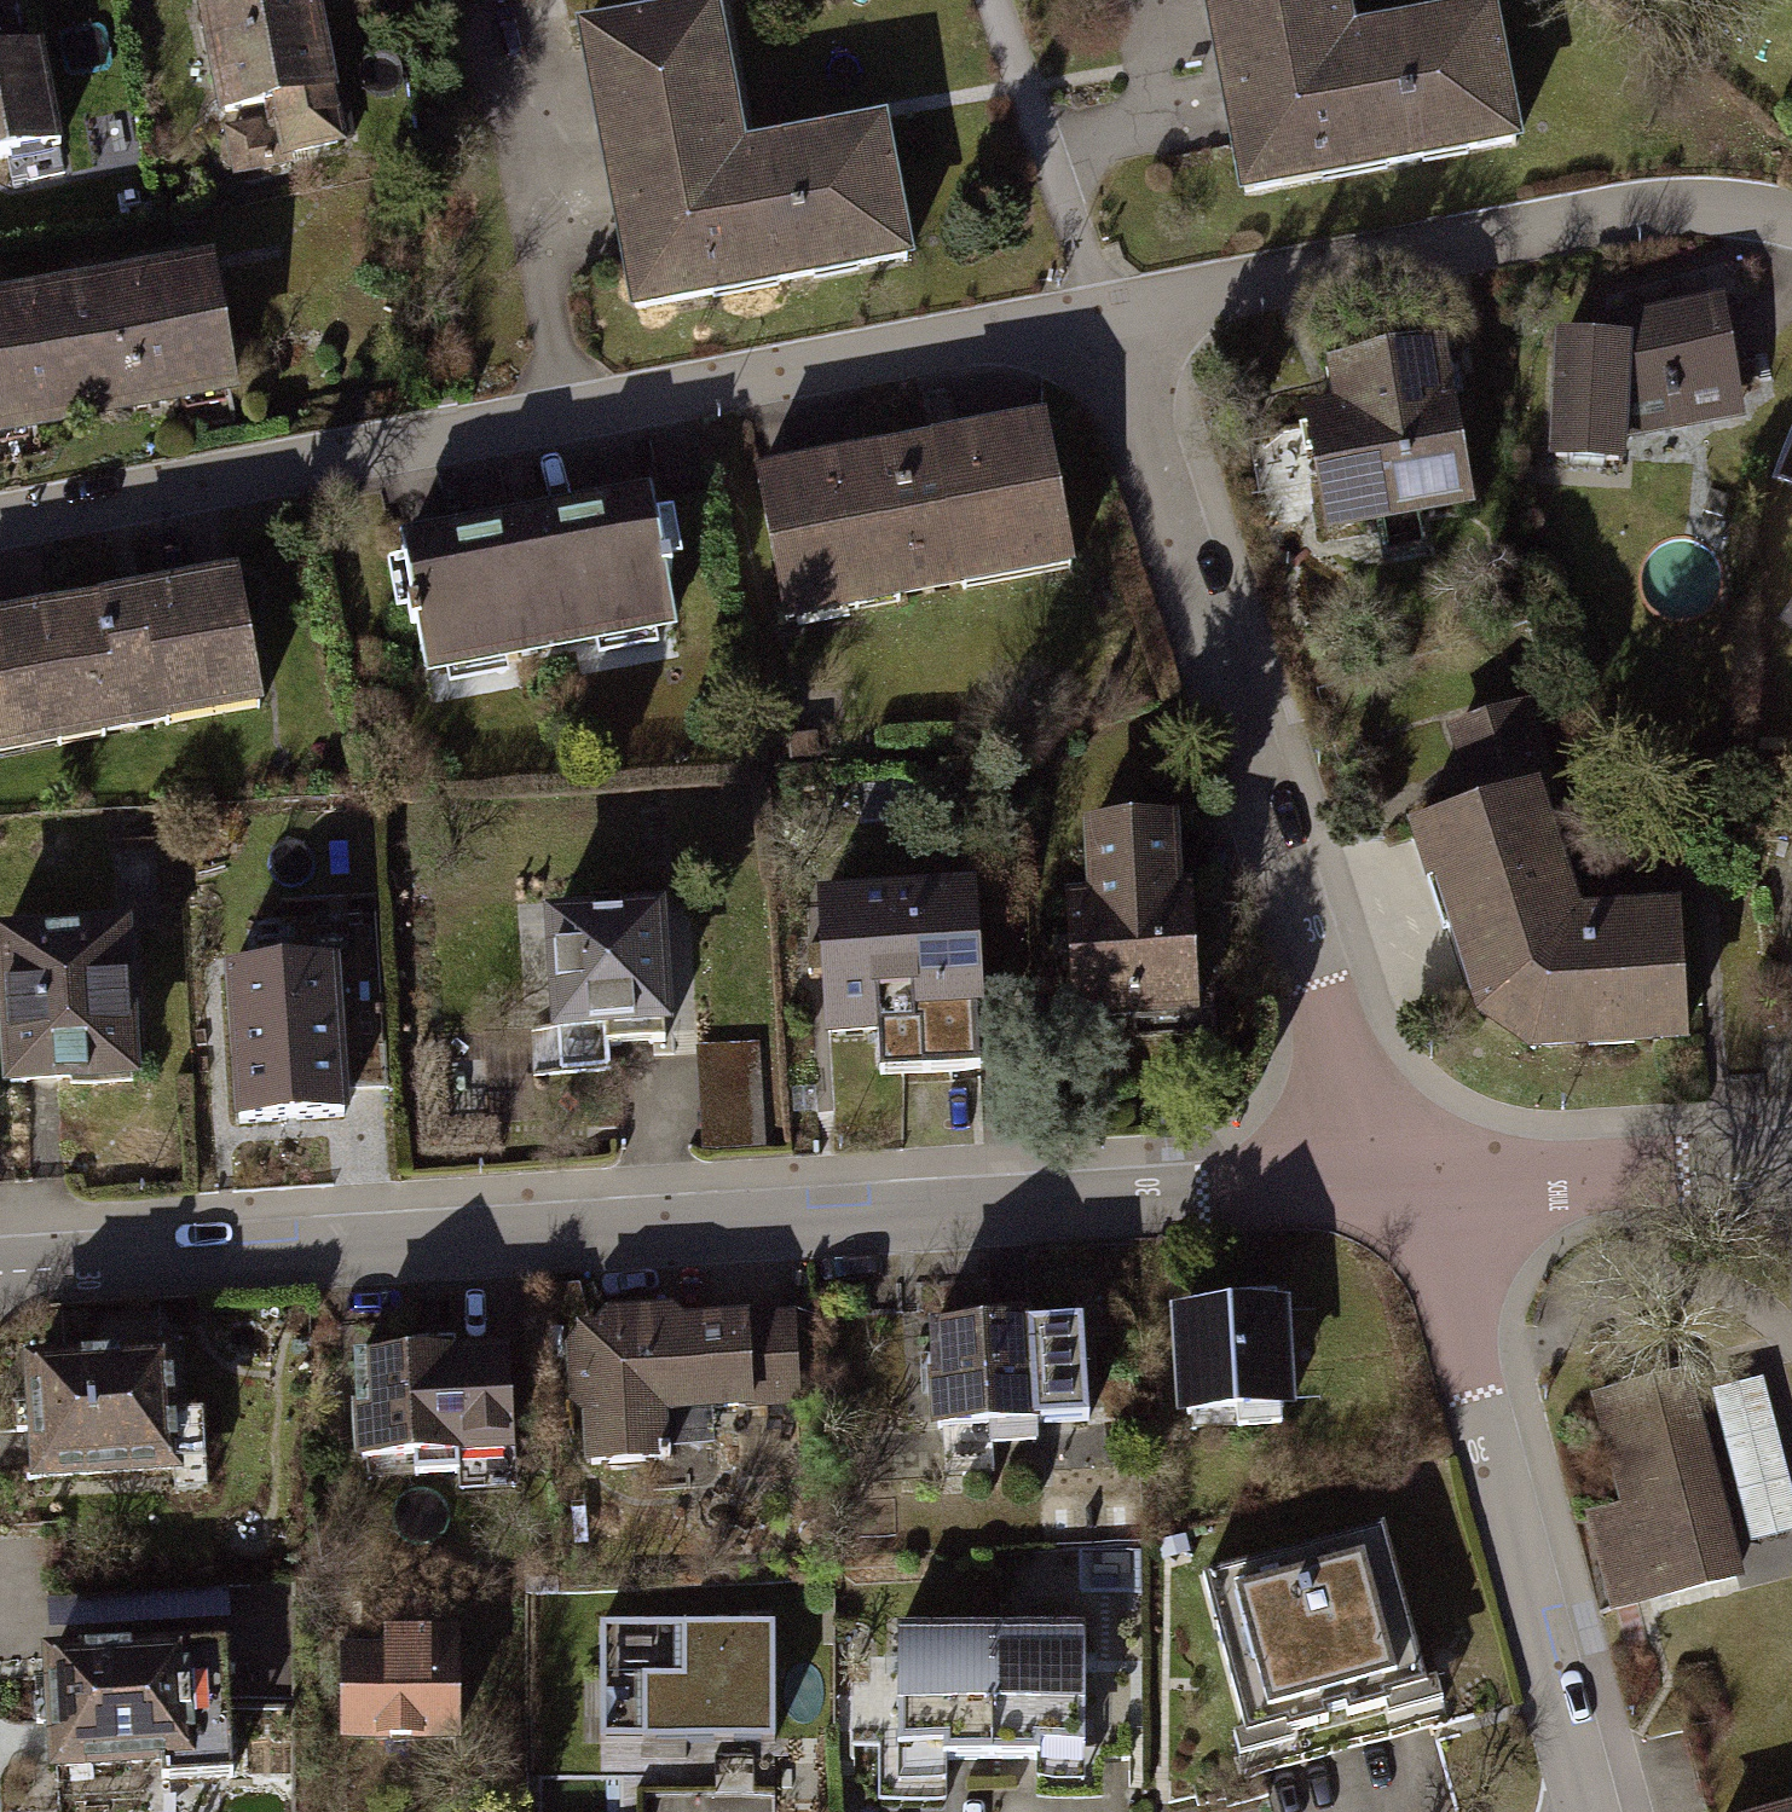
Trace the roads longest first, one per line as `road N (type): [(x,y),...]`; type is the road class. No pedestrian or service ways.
road 1 (residential): [(1415,1190),(0,1274)]
road 2 (residential): [(0,523),(1111,311)]
road 3 (residential): [(1111,311),(1318,987),(1415,1190)]
road 4 (residential): [(1111,311),(1637,205),(1733,202),(1791,219)]
road 5 (residential): [(1415,1190),(1456,1278),(1586,1811)]
road 6 (residential): [(1791,1164),(1415,1190)]

